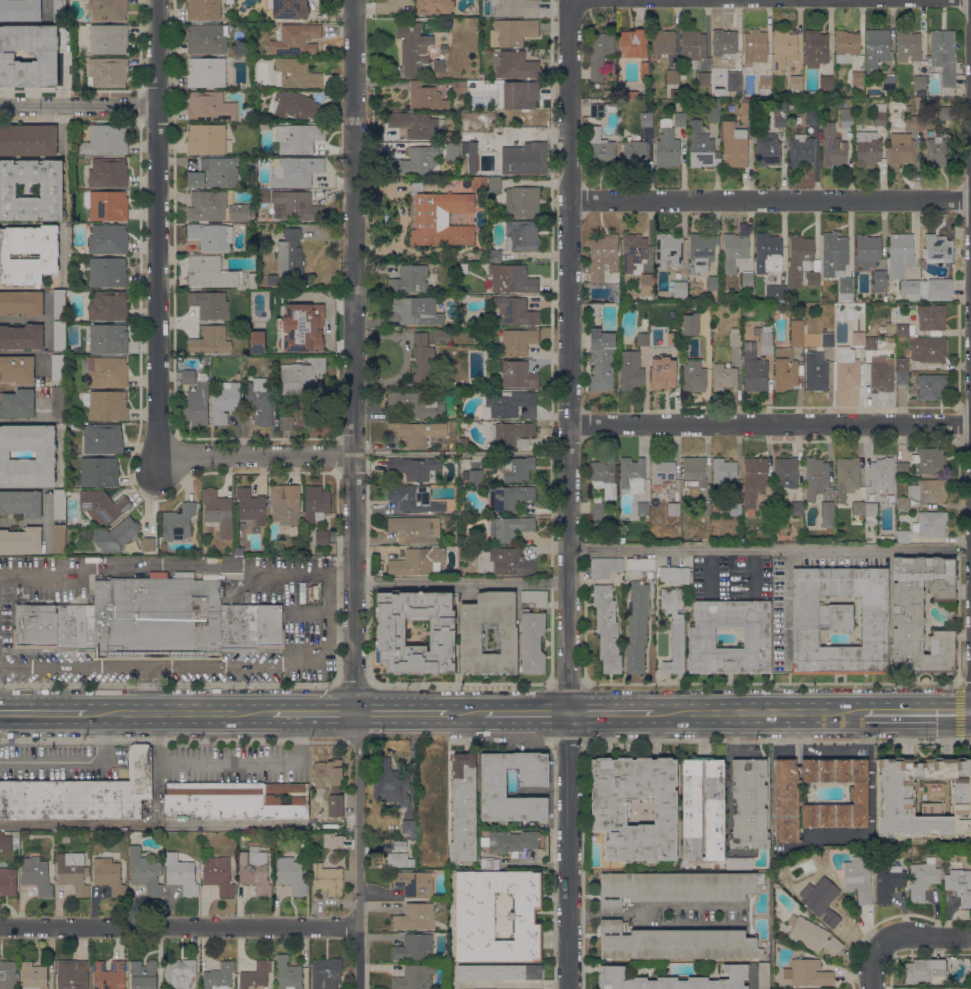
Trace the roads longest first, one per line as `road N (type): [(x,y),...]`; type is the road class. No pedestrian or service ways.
road 1 (residential): [(566,988),(569,0)]
road 2 (residential): [(358,0),(354,712)]
road 3 (residential): [(160,457),(159,0)]
road 4 (residential): [(970,425),(567,426)]
road 5 (residential): [(970,200),(569,202)]
road 6 (residential): [(359,925),(0,927)]
road 7 (residential): [(354,712),(360,988)]
road 8 (primary): [(864,713),(653,713)]
road 9 (residential): [(354,454),(160,457)]
road 10 (primary): [(271,712),(85,713)]
road 11 (residential): [(158,105),(0,103)]

